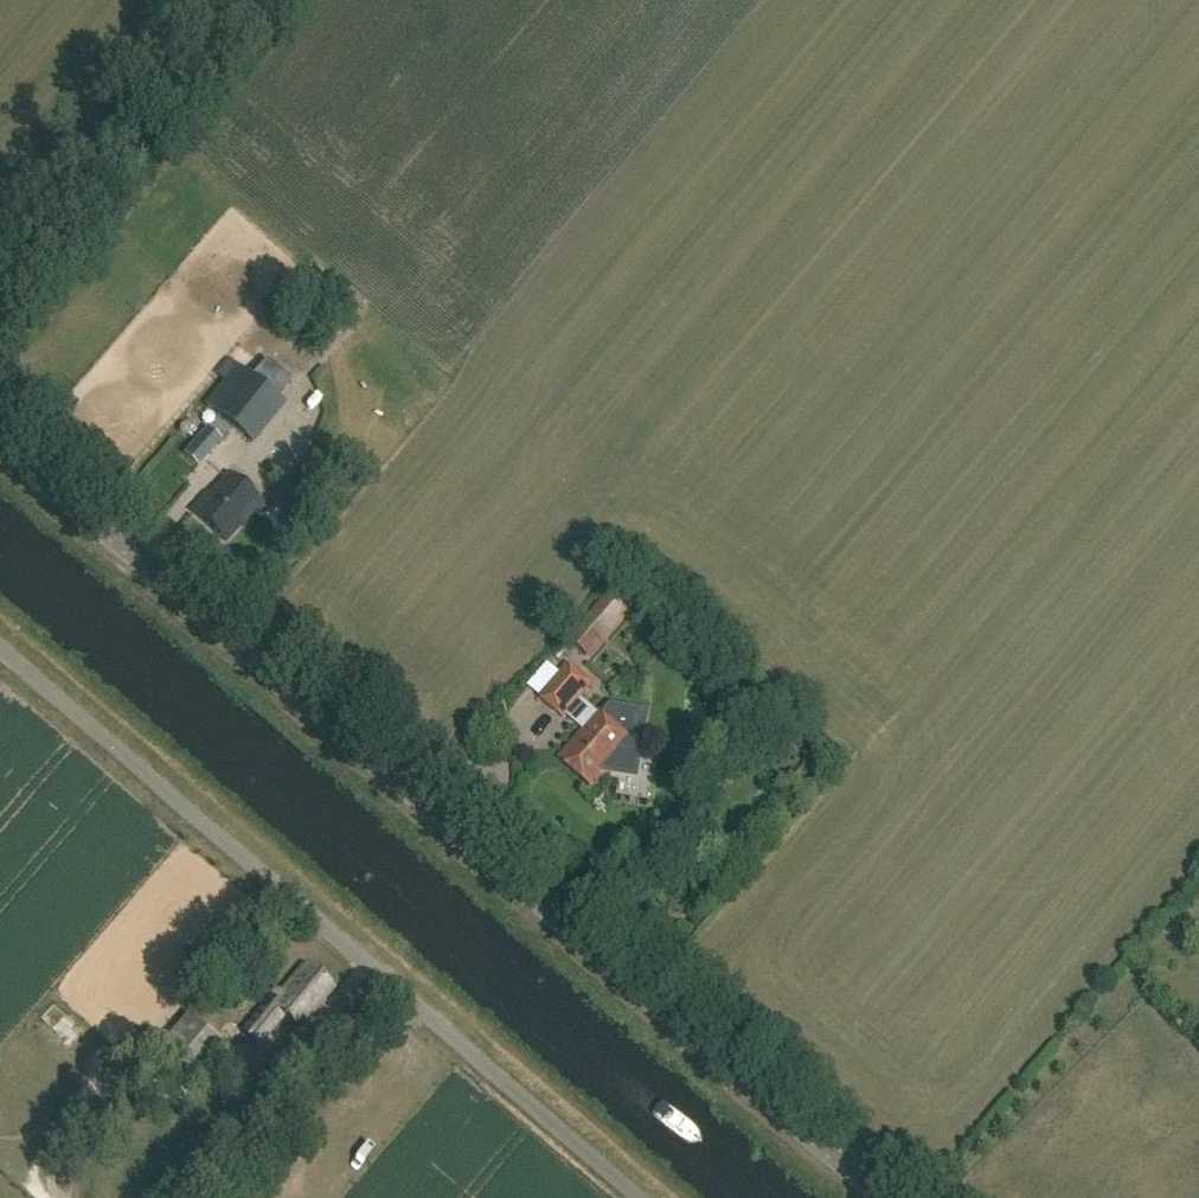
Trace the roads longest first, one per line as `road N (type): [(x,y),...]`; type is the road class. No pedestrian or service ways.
road 1 (unclassified): [(885,1197),(0,439)]
road 2 (unclassified): [(639,1197),(0,651)]

